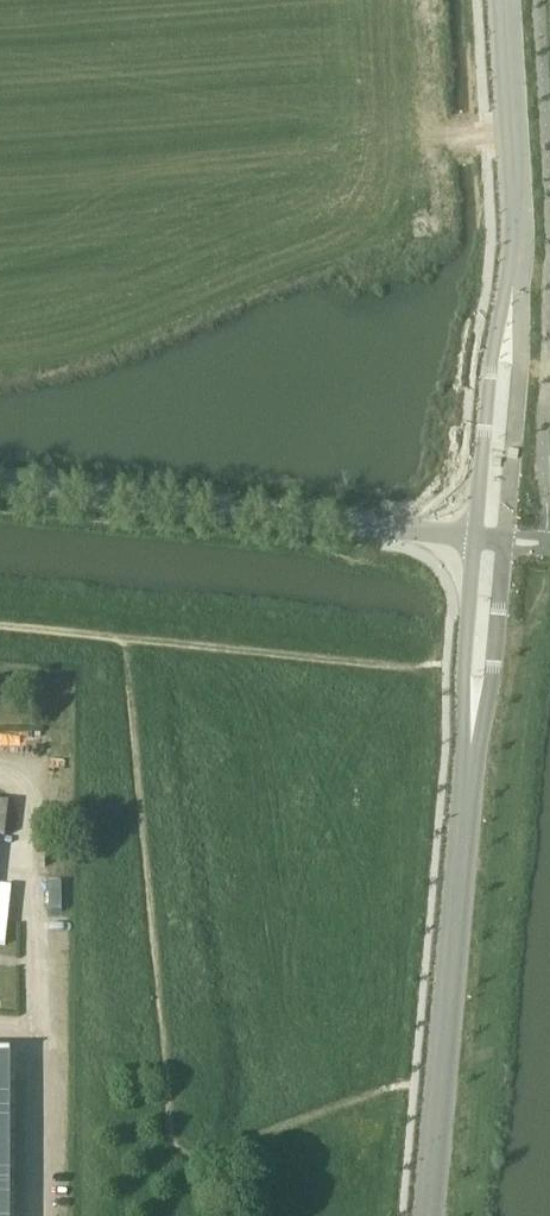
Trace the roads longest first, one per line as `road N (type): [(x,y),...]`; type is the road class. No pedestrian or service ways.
road 1 (unclassified): [(0,486),(473,537)]
road 2 (unclassified): [(465,766),(426,1215)]
road 3 (unclassified): [(501,0),(520,237),(509,335)]
road 4 (unclassified): [(473,537),(462,654),(465,766)]
road 5 (unclassified): [(465,766),(493,662),(506,542)]
road 6 (unclassified): [(506,542),(520,372),(509,335)]
road 7 (unclassified): [(509,335),(488,372),(473,537)]

